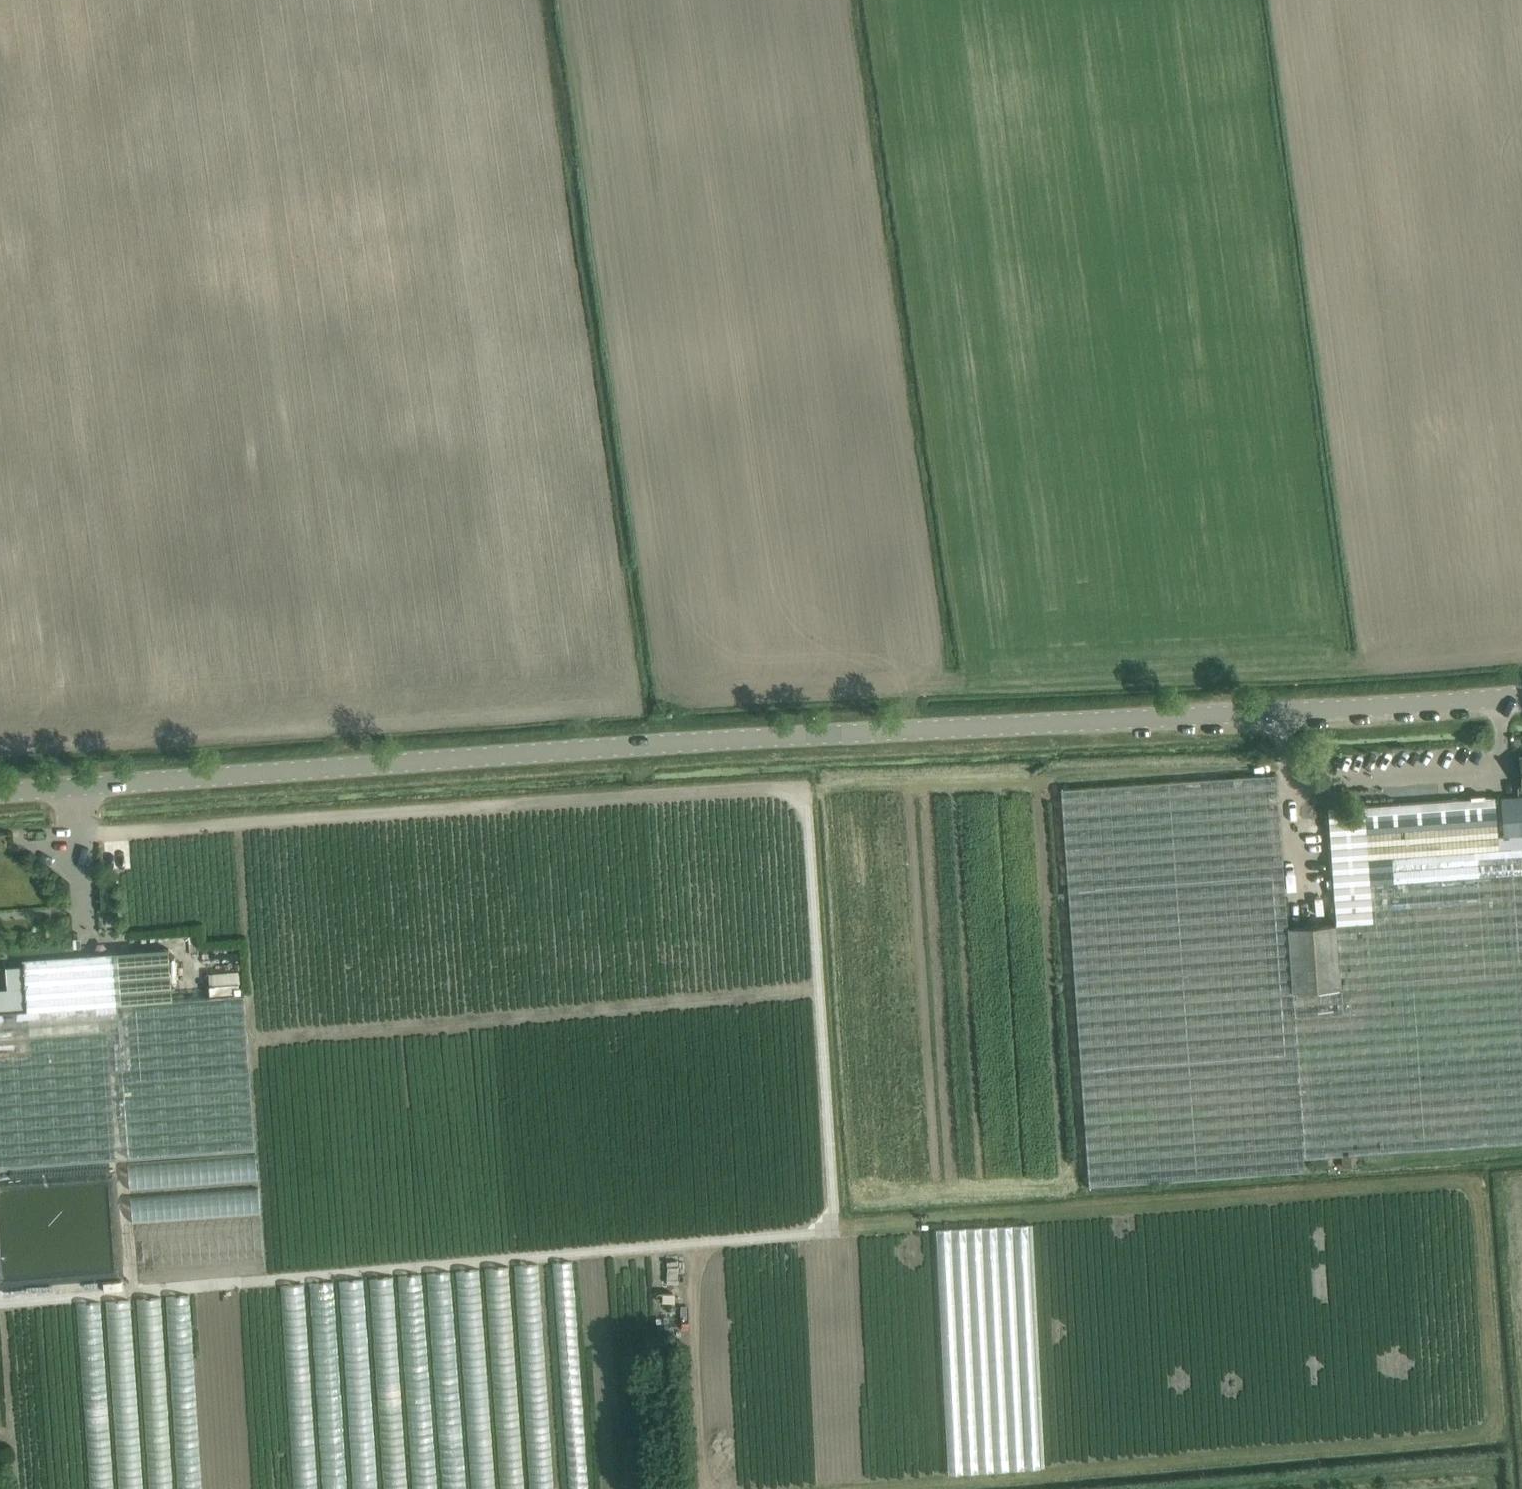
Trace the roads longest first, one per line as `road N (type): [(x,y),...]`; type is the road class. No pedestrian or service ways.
road 1 (tertiary): [(0,793),(1521,695)]

